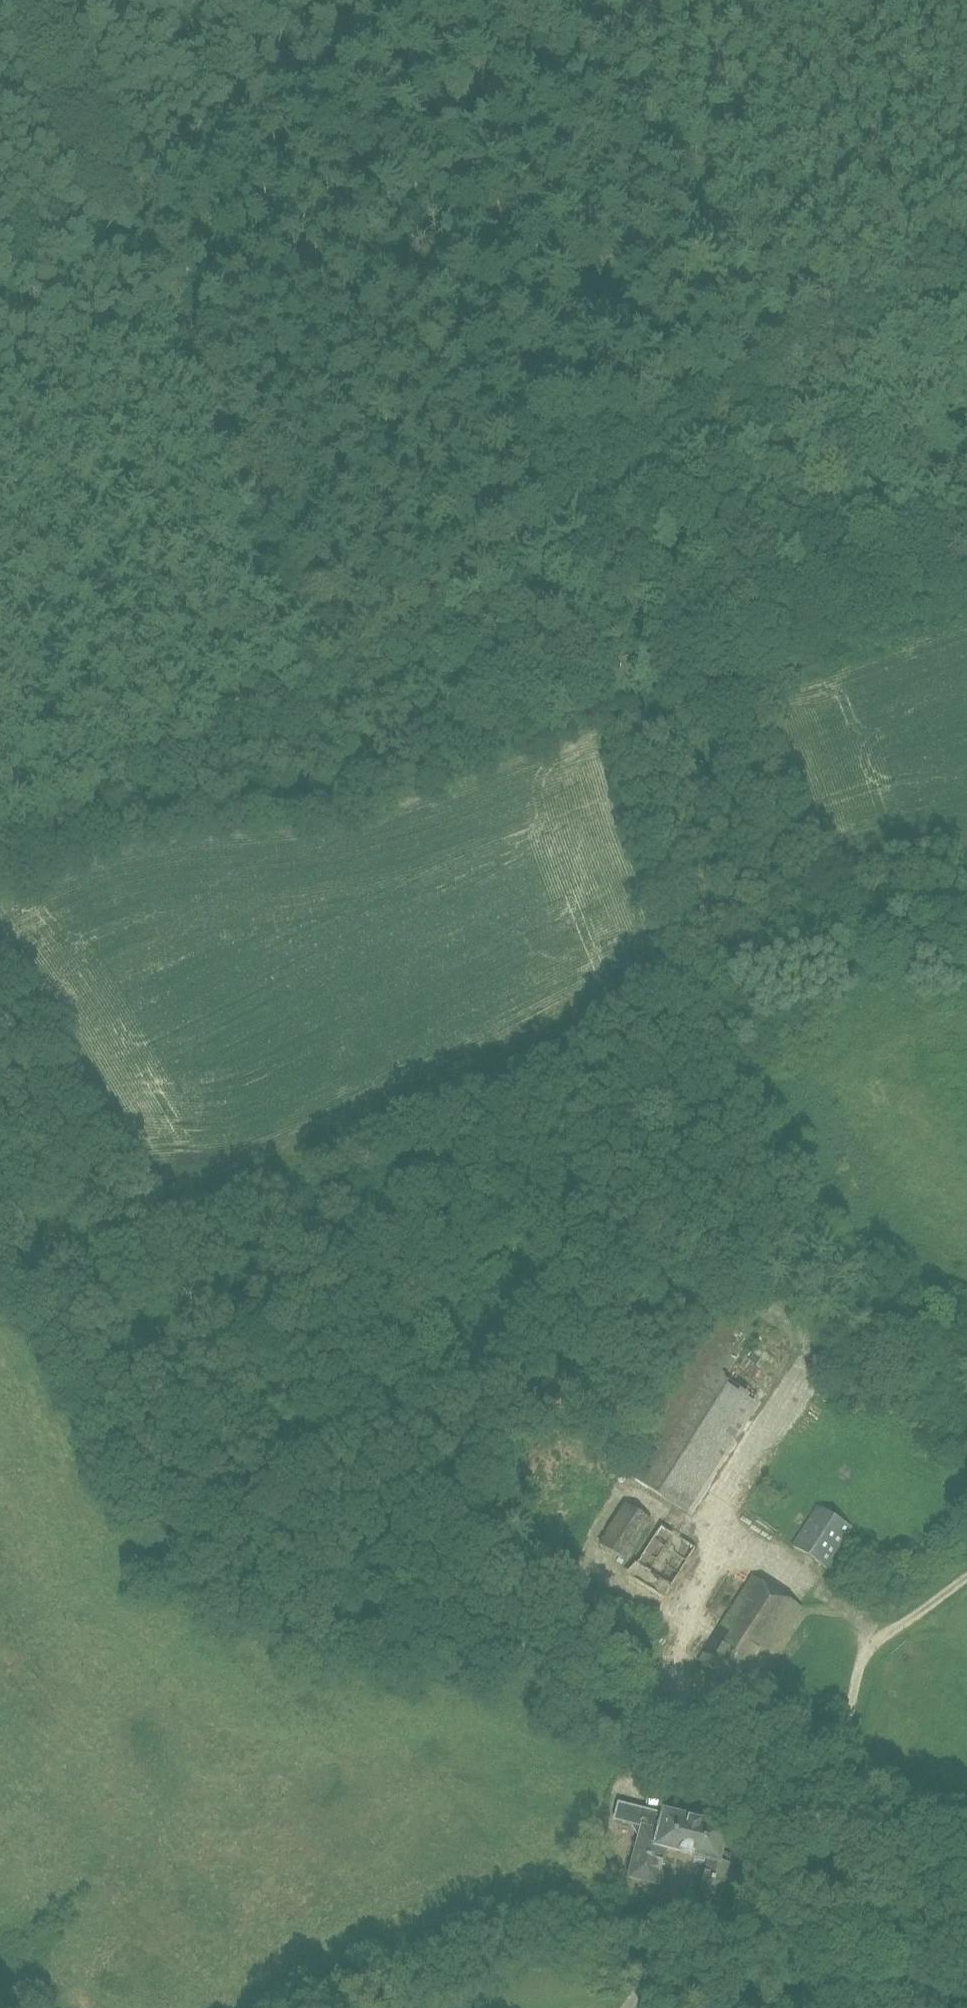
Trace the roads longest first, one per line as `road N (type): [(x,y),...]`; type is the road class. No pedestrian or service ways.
road 1 (unclassified): [(847,2007),(770,1970),(659,1955),(621,2007)]
road 2 (unclassified): [(815,1836),(734,1758),(663,1709)]
road 3 (unclassified): [(815,1836),(867,1649)]
road 4 (unclassified): [(857,2007),(868,1938),(815,1836)]

